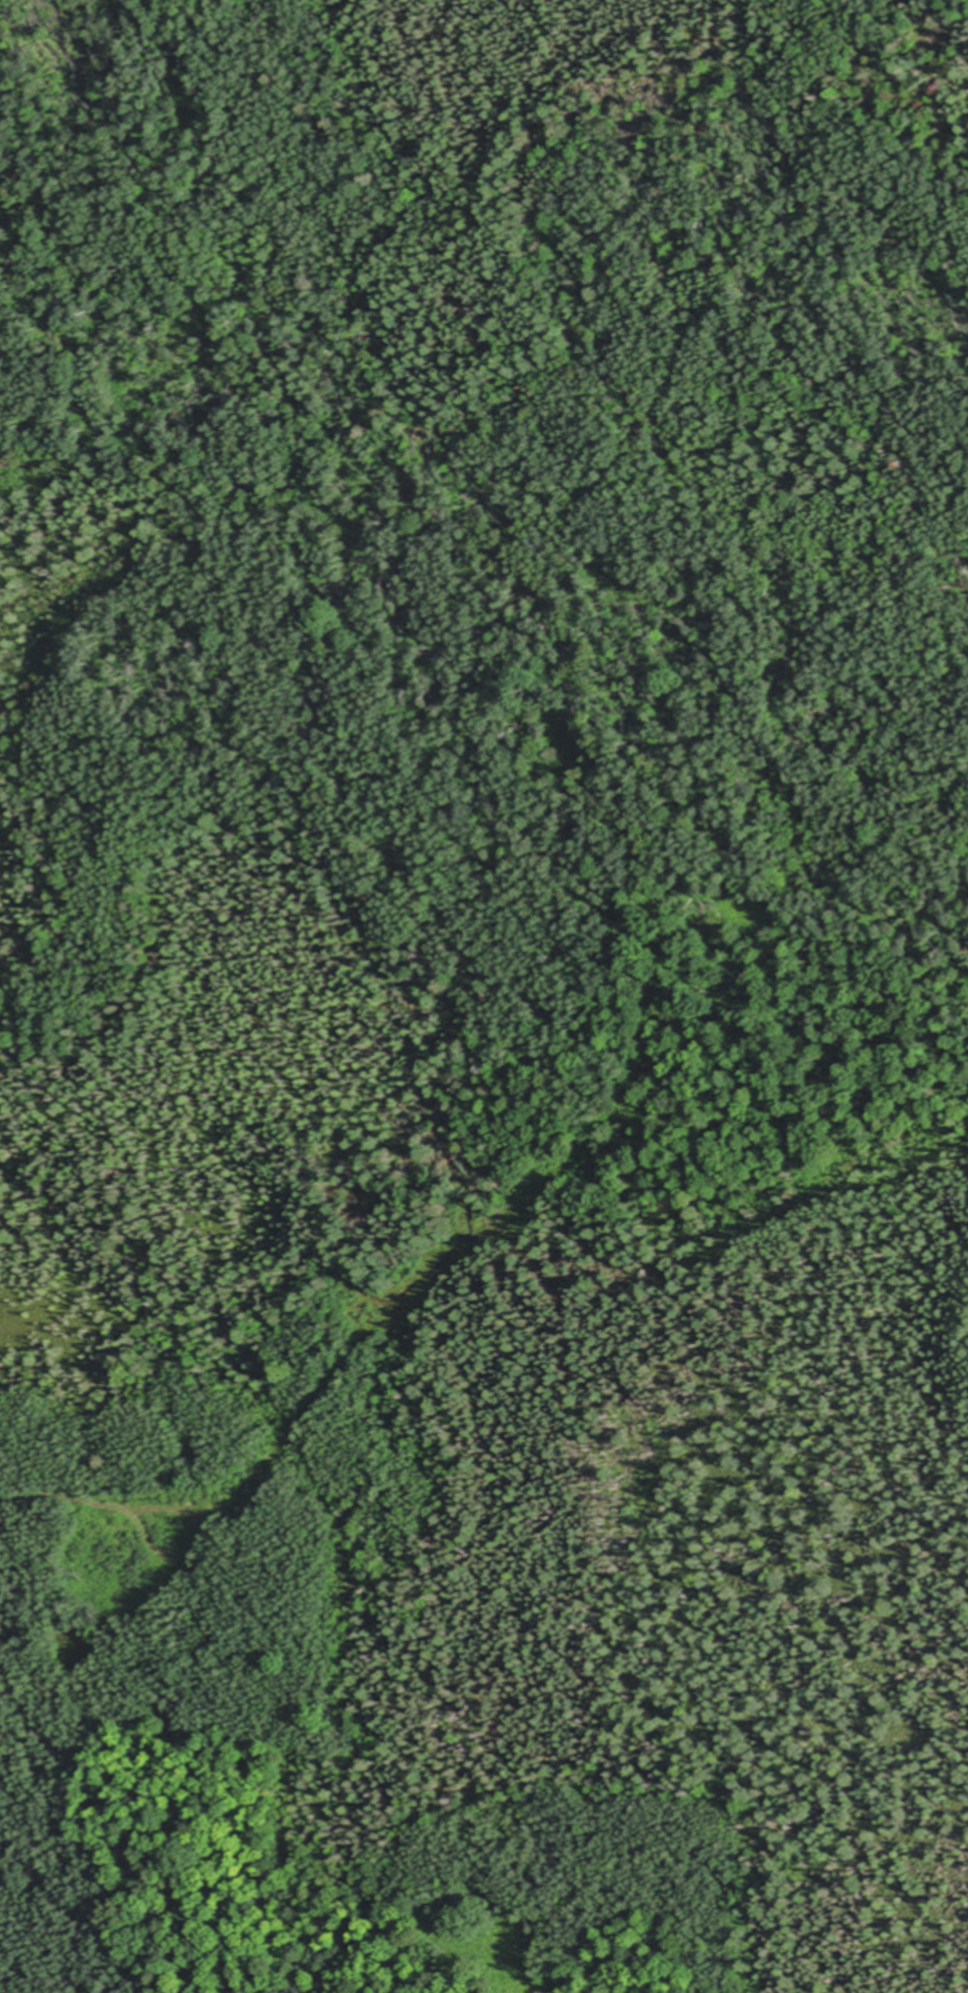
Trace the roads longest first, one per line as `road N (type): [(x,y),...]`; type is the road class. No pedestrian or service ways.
road 1 (track): [(0,1499),(64,1495),(199,1515),(235,1506),(379,1315),(440,1256),(540,1186)]

